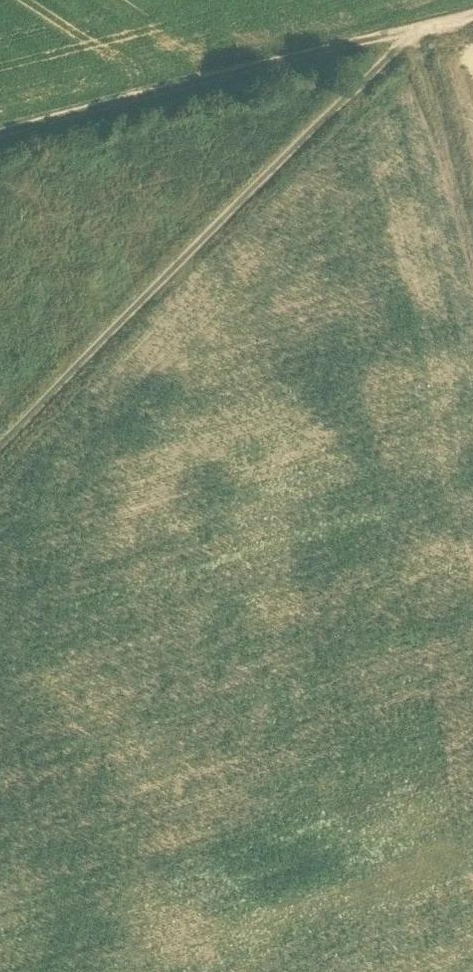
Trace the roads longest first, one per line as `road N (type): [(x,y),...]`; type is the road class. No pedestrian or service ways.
road 1 (track): [(446,20),(0,132)]
road 2 (track): [(472,13),(446,20),(472,124)]

